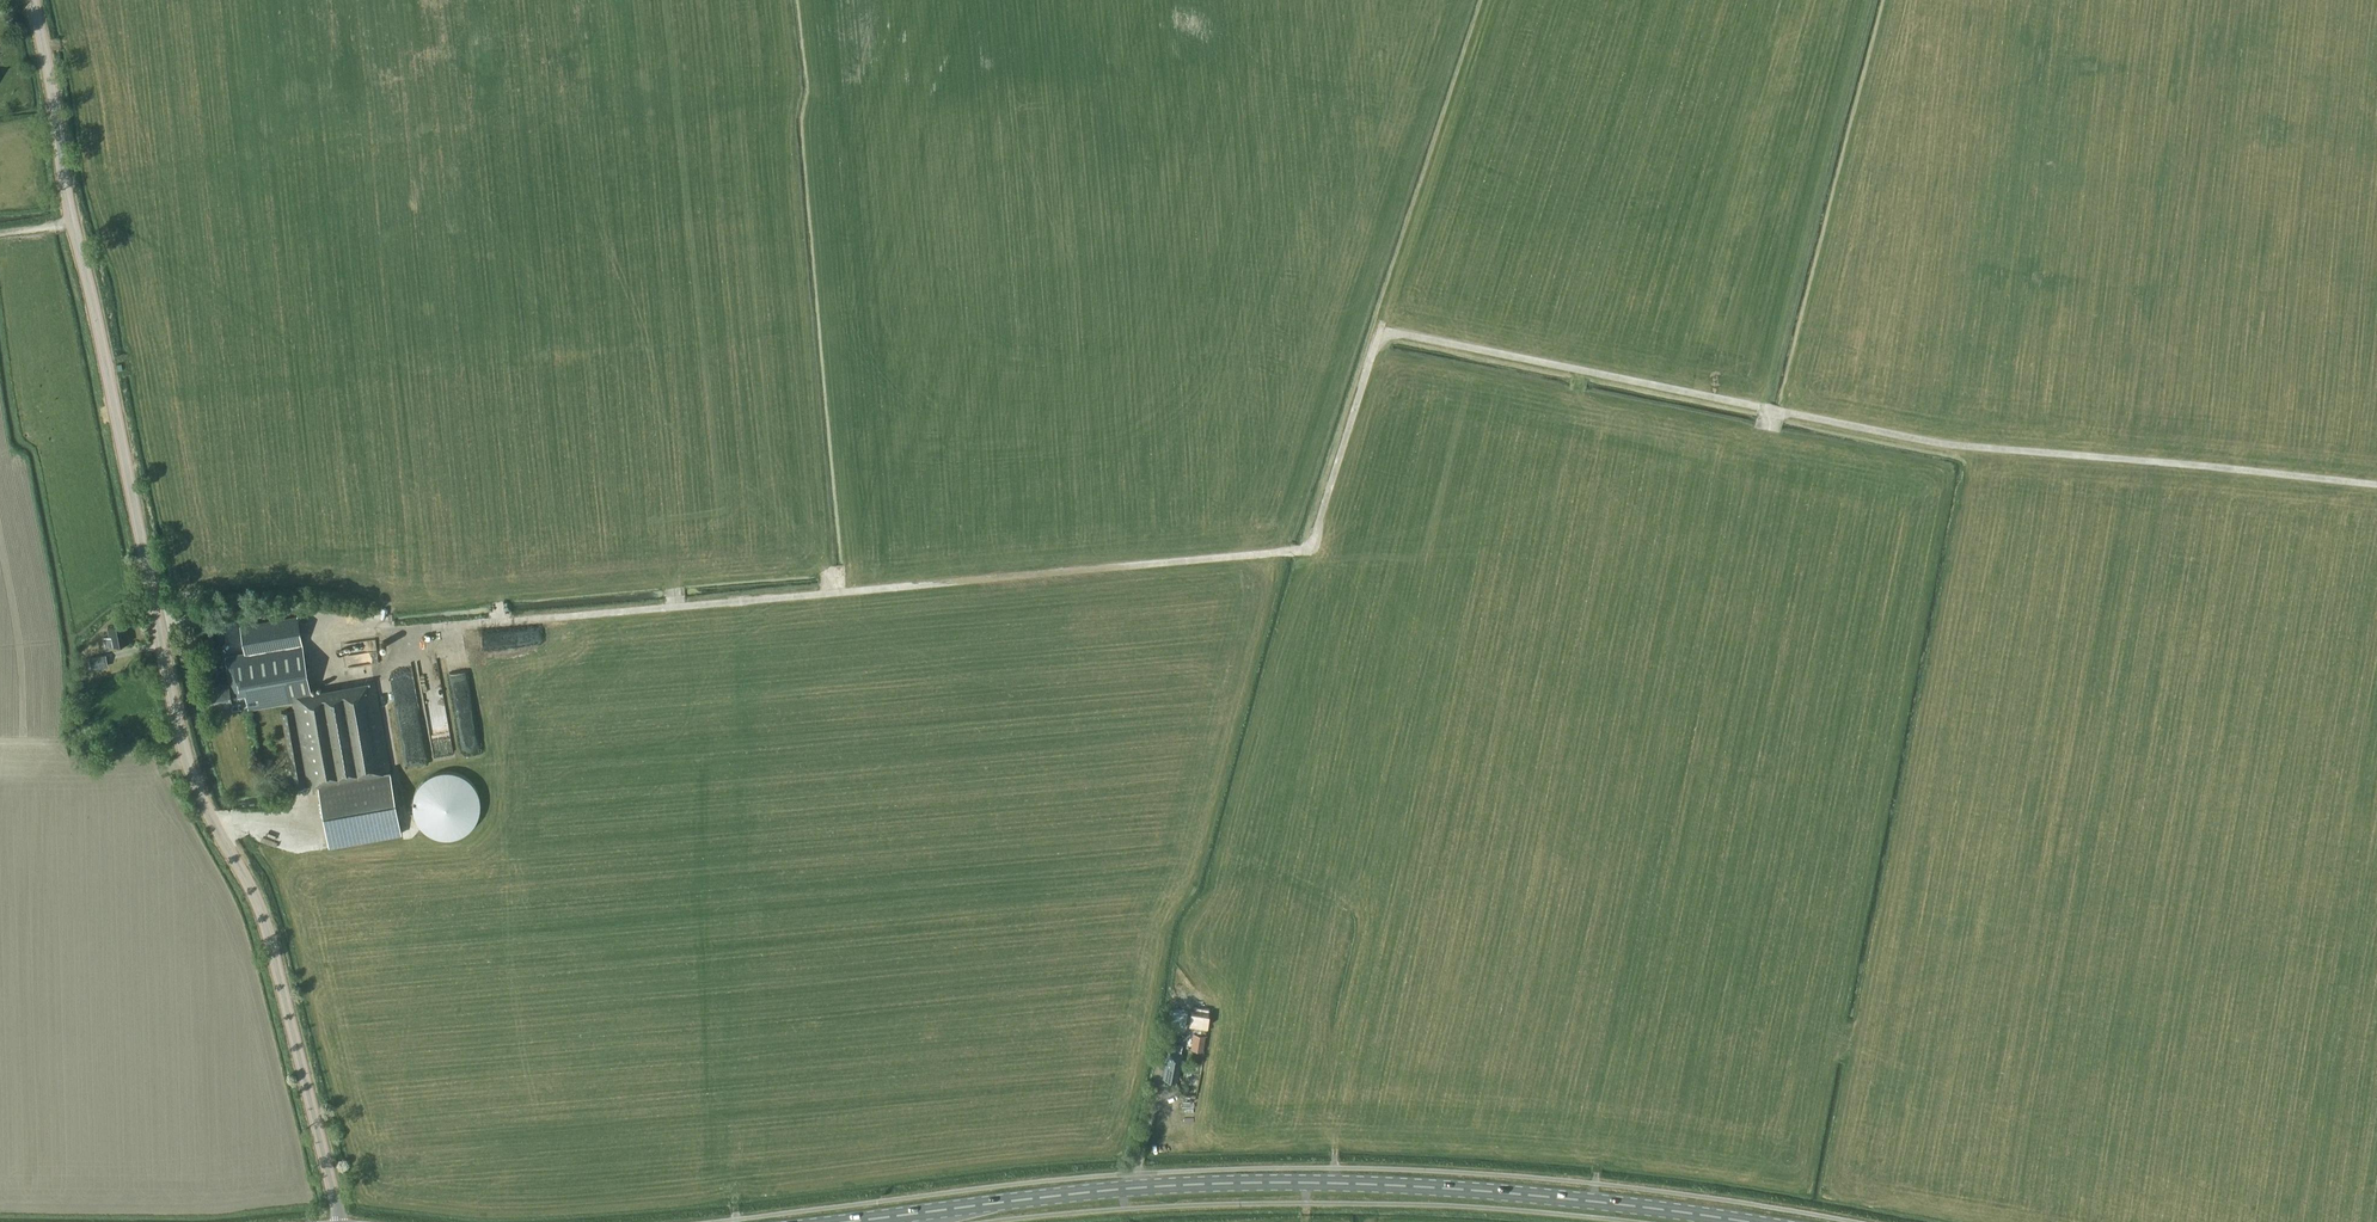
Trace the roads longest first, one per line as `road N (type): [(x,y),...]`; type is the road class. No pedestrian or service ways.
road 1 (tertiary): [(339,1221),(261,917),(185,748),(33,0)]
road 2 (primary): [(826,1221),(1131,1185),(1311,1180),(1434,1184),(1774,1221)]

